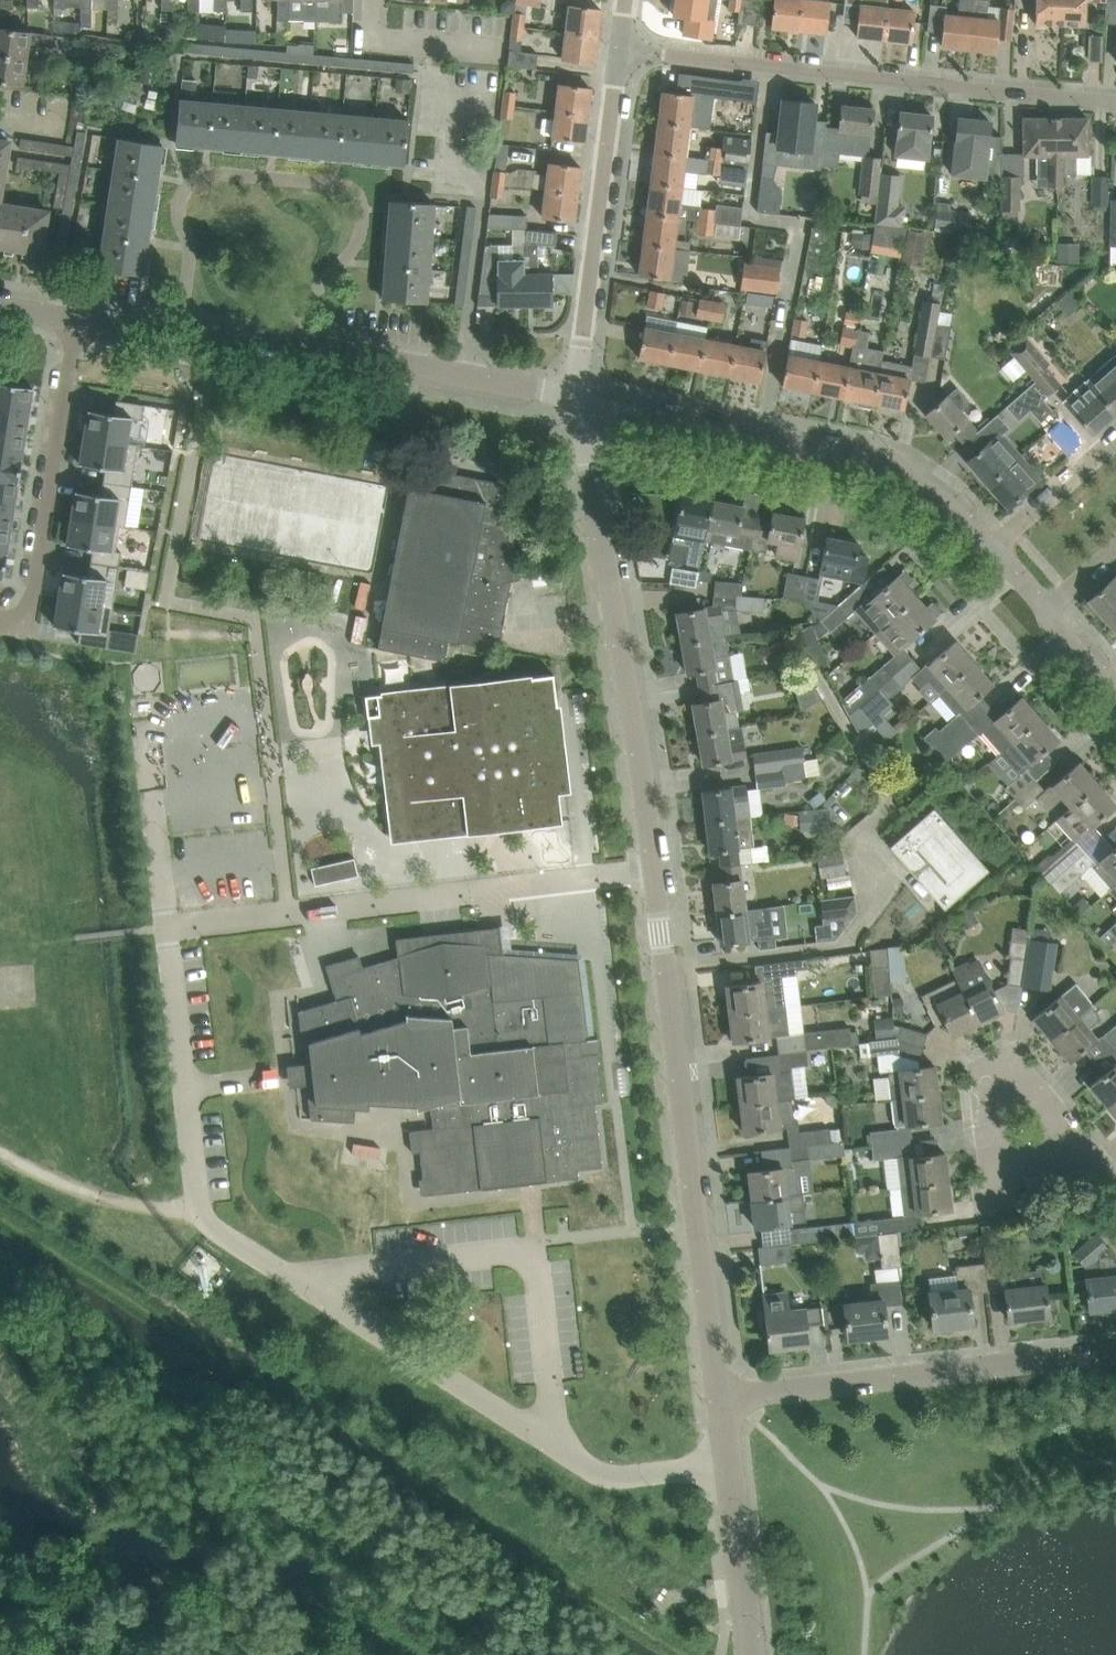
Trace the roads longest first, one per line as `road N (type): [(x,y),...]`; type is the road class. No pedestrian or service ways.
road 1 (residential): [(697,1227),(654,870),(575,397)]
road 2 (residential): [(697,1227),(288,1277),(200,1209)]
road 3 (residential): [(1115,97),(619,50)]
road 4 (residential): [(183,332),(192,288),(179,226),(186,195),(215,178),(331,191),(354,219),(351,251),(321,277),(298,347)]
road 5 (residential): [(989,537),(951,494),(900,464),(575,397)]
road 6 (residential): [(717,1390),(1115,1351)]
road 7 (unclassified): [(575,397),(619,50)]
road 8 (residential): [(0,608),(22,597),(77,317)]
road 9 (residential): [(575,397),(298,347)]
road 10 (residential): [(740,1654),(717,1390)]
road 11 (track): [(0,1148),(67,1191),(161,1212),(200,1209)]
road 12 (residential): [(1077,1148),(1024,1084),(991,1079),(979,1092),(978,1116),(987,1128),(1016,1135)]
road 13 (residential): [(1115,430),(989,537)]
road 14 (residential): [(717,1390),(697,1227)]

